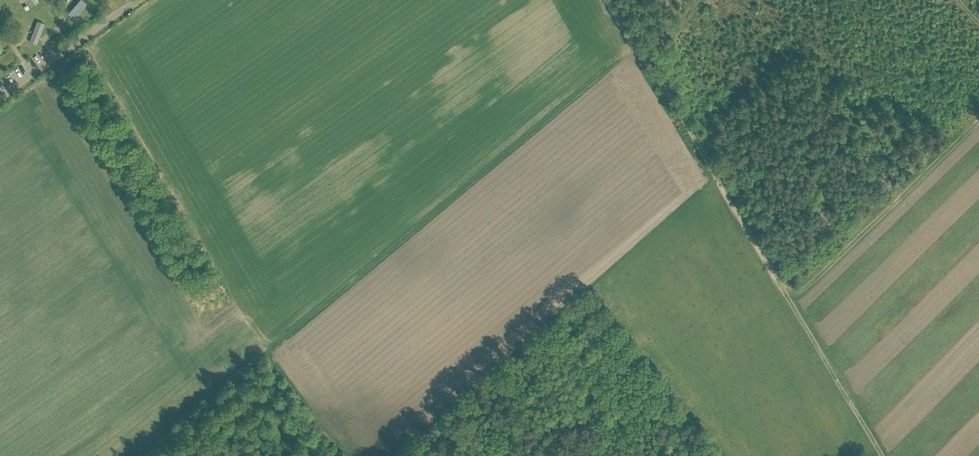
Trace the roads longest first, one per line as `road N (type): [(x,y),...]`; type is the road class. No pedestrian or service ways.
road 1 (track): [(881,455),(610,0)]
road 2 (track): [(271,346),(636,44)]

